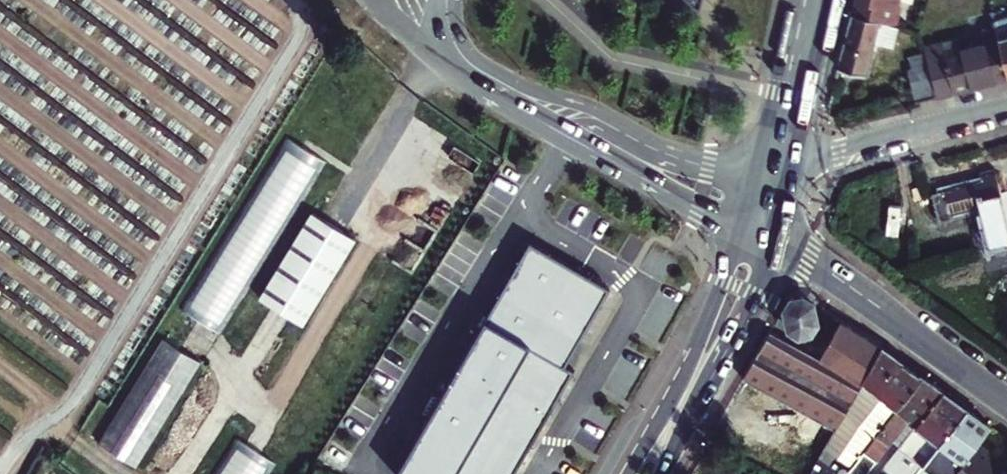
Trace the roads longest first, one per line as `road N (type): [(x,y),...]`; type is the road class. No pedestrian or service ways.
road 1 (tertiary): [(1006,404),(778,240)]
road 2 (primary): [(742,222),(701,335),(629,473)]
road 3 (primary): [(661,473),(778,240)]
road 4 (residential): [(795,159),(1006,105)]
road 5 (primary): [(795,0),(757,168)]
road 6 (primary): [(795,159),(830,0)]

